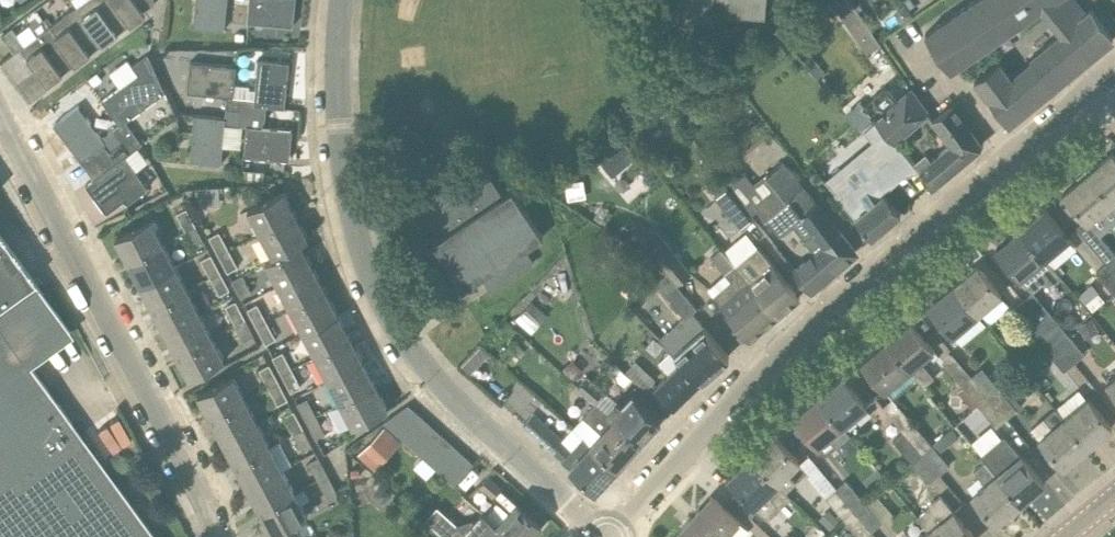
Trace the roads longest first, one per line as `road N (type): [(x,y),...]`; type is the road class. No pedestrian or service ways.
road 1 (residential): [(611,536),(804,331),(1114,66)]
road 2 (residential): [(600,536),(431,380),(378,303),(347,225),(337,127),(343,0)]
road 3 (unclassified): [(217,536),(201,488),(0,110)]

